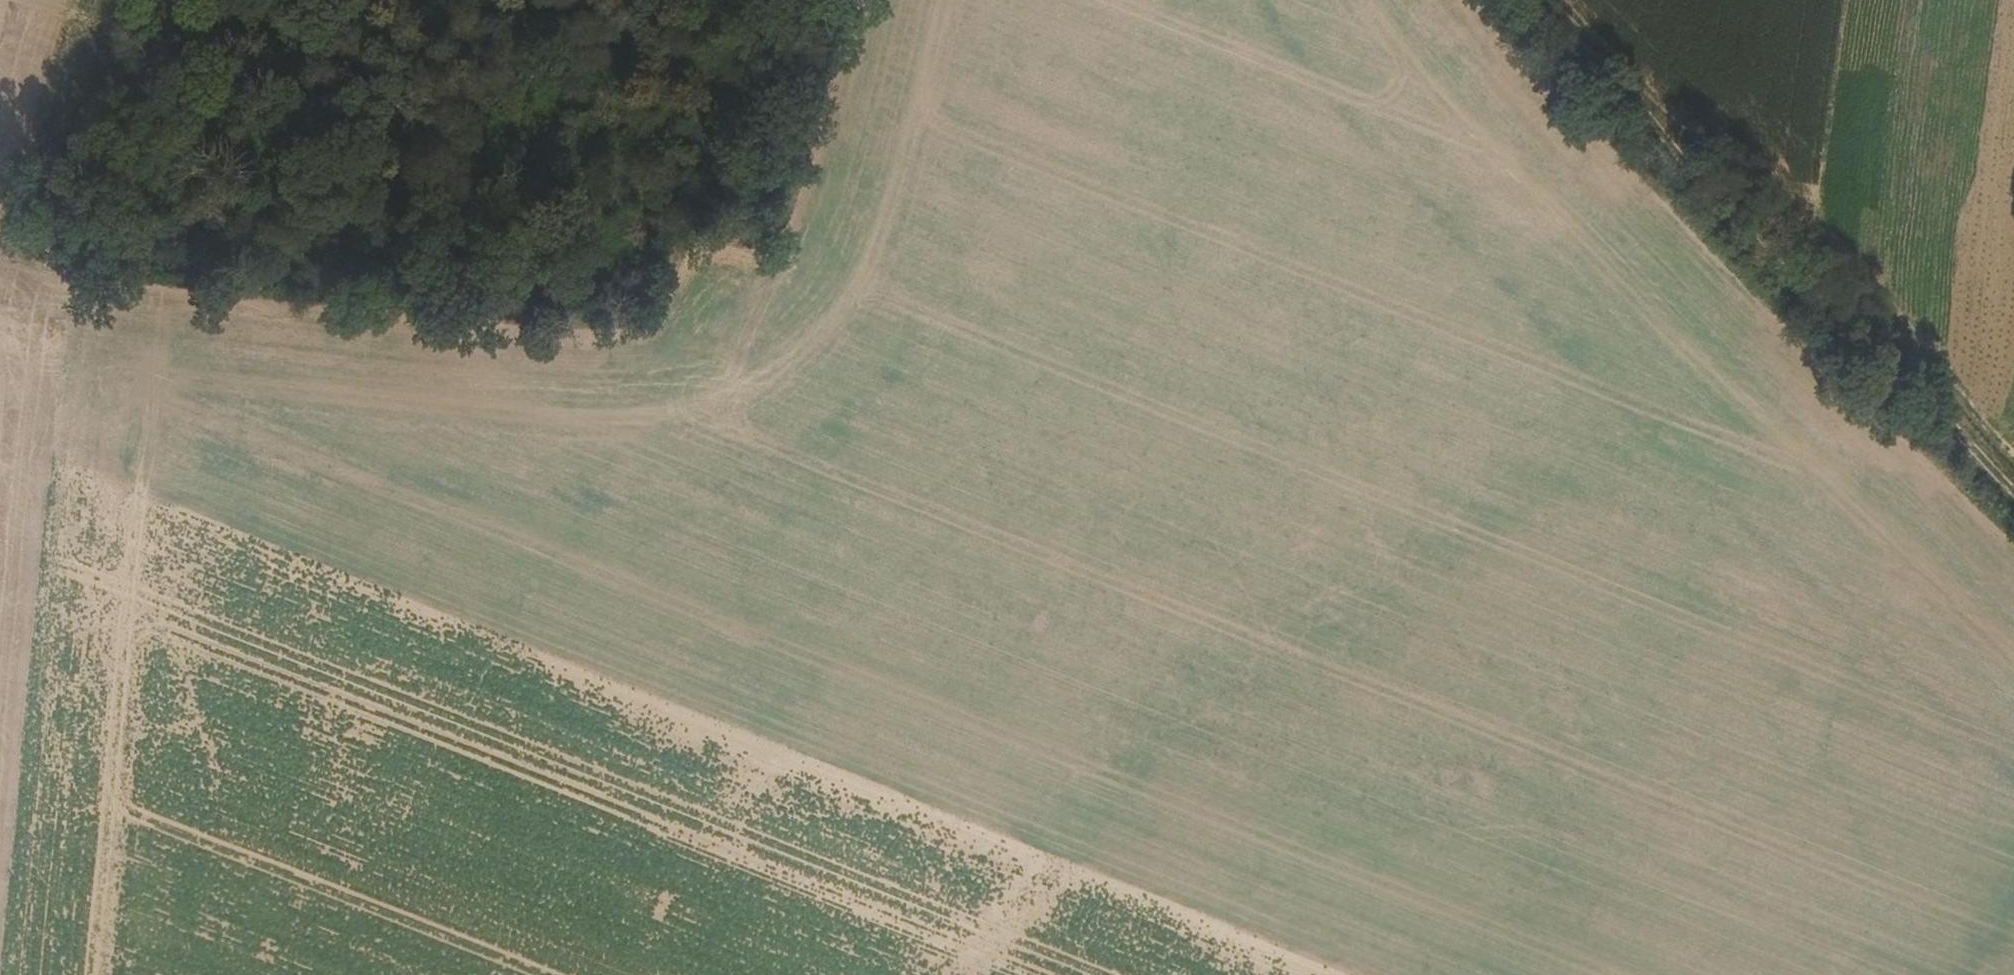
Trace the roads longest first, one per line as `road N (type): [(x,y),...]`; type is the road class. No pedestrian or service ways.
road 1 (track): [(1517,0),(1542,34),(2013,493)]

